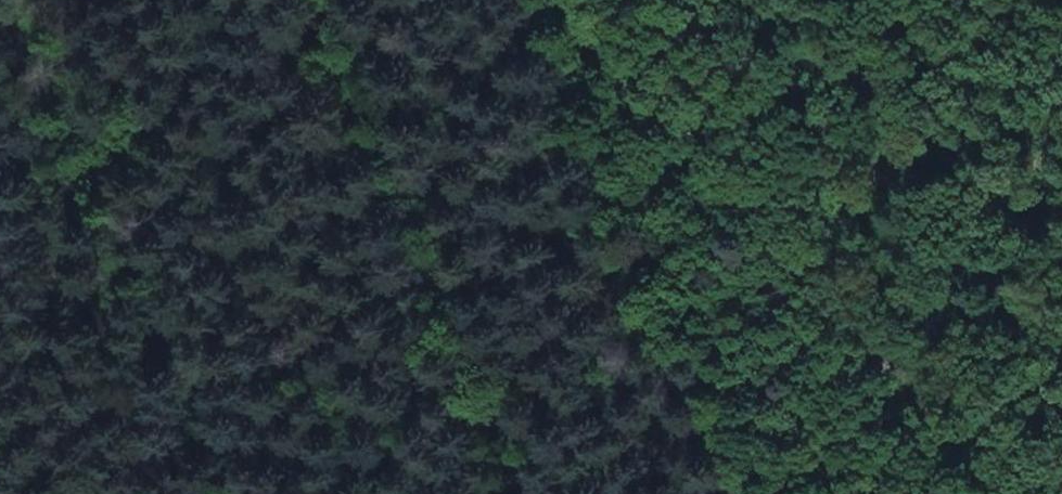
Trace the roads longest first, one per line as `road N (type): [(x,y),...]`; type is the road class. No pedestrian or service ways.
road 1 (track): [(548,0),(697,165),(902,493)]

